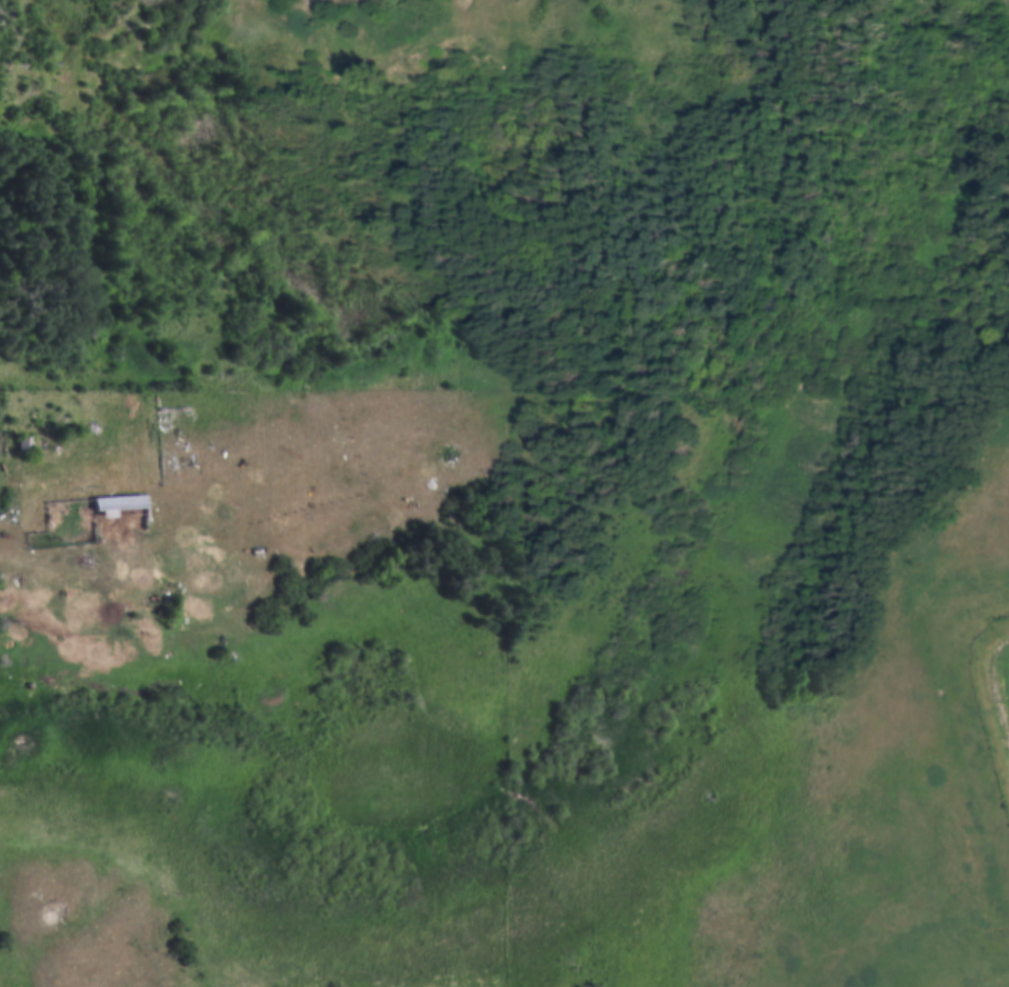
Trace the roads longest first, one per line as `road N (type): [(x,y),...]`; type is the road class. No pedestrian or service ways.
road 1 (track): [(189,583),(91,584),(0,556)]

